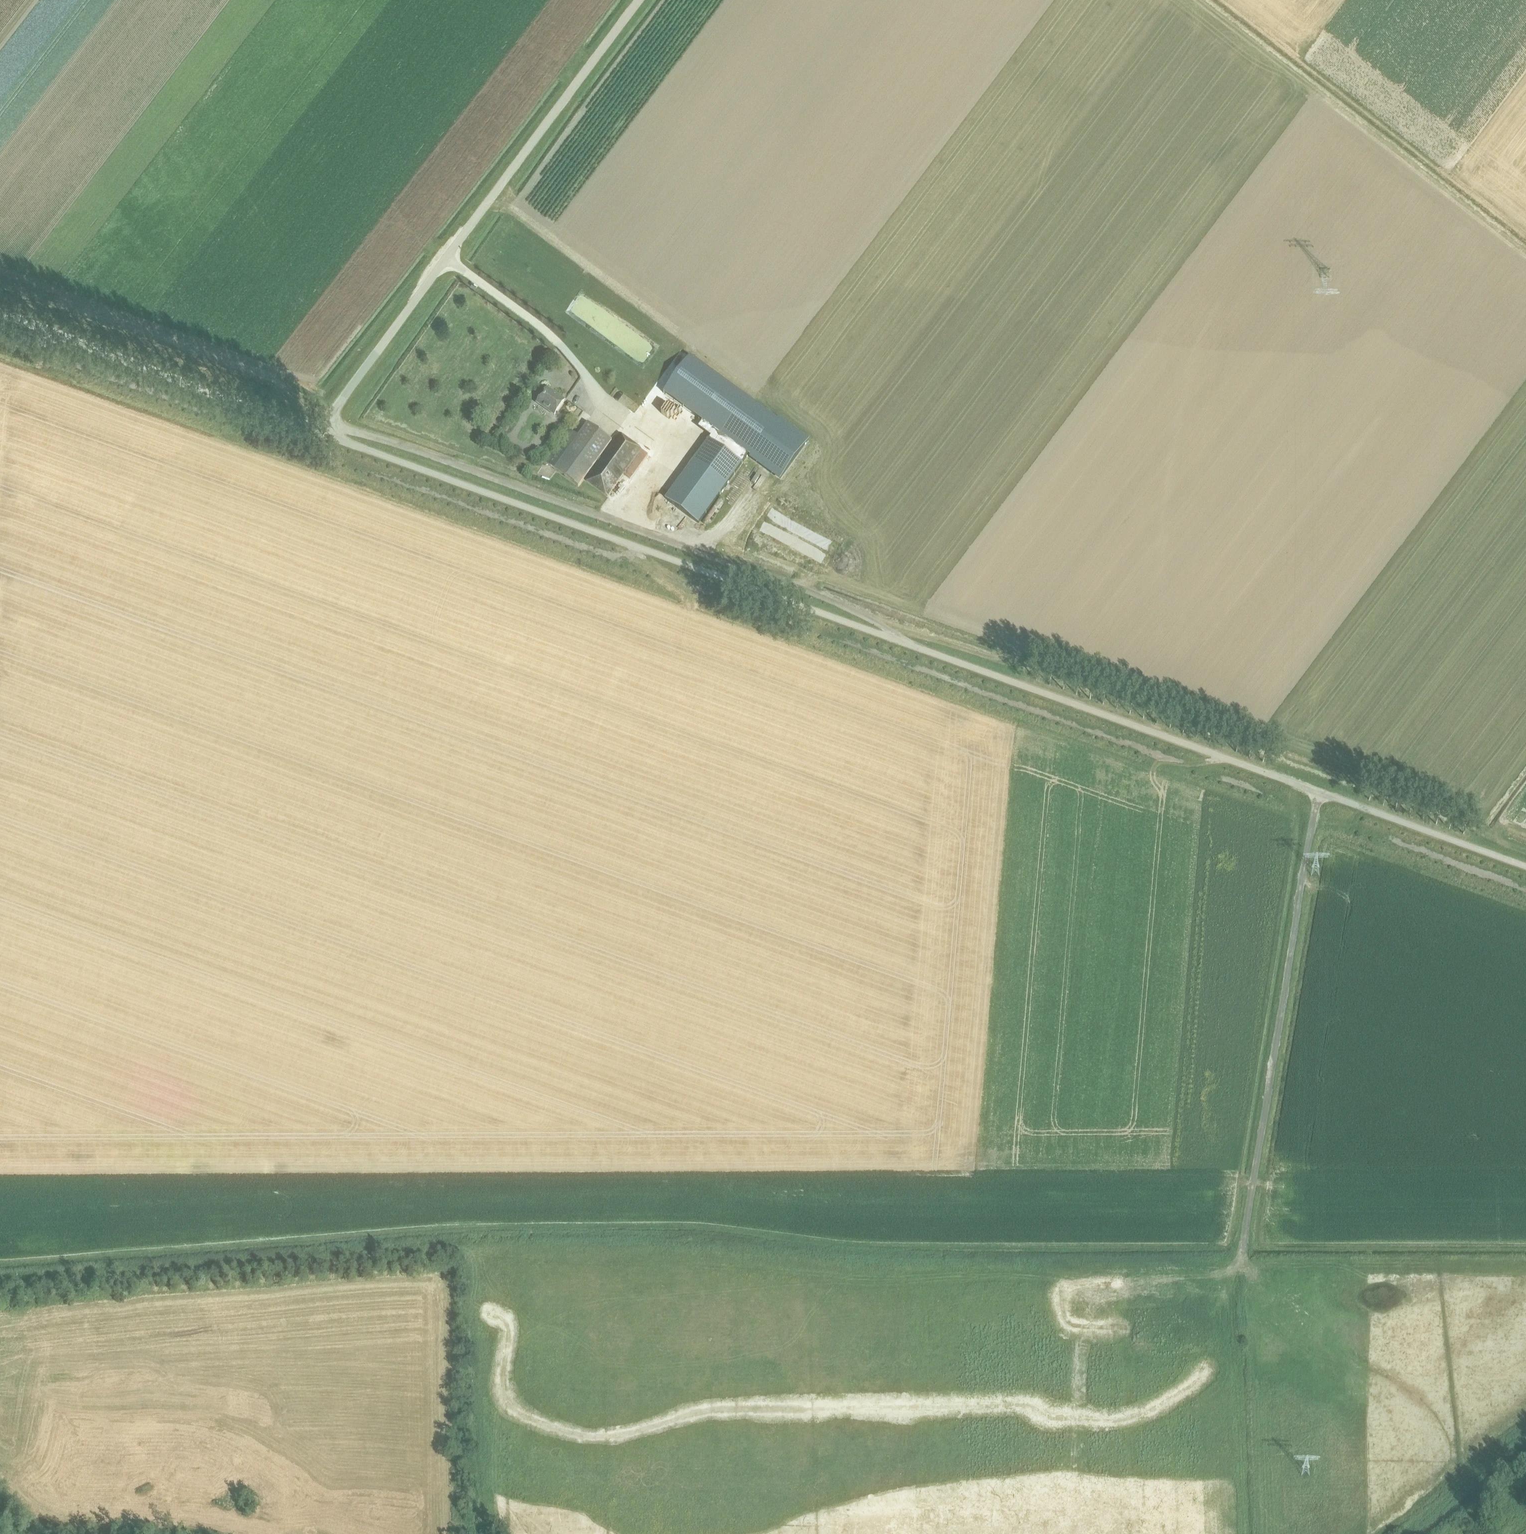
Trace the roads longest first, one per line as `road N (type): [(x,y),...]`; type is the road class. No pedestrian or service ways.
road 1 (unclassified): [(319,432),(1318,792)]
road 2 (unclassified): [(319,432),(642,0)]
road 3 (track): [(0,1274),(460,1244)]
road 4 (residential): [(1244,1246),(1318,792)]
road 5 (unclassified): [(0,312),(319,432)]
road 6 (unclassified): [(1318,792),(1525,867)]

